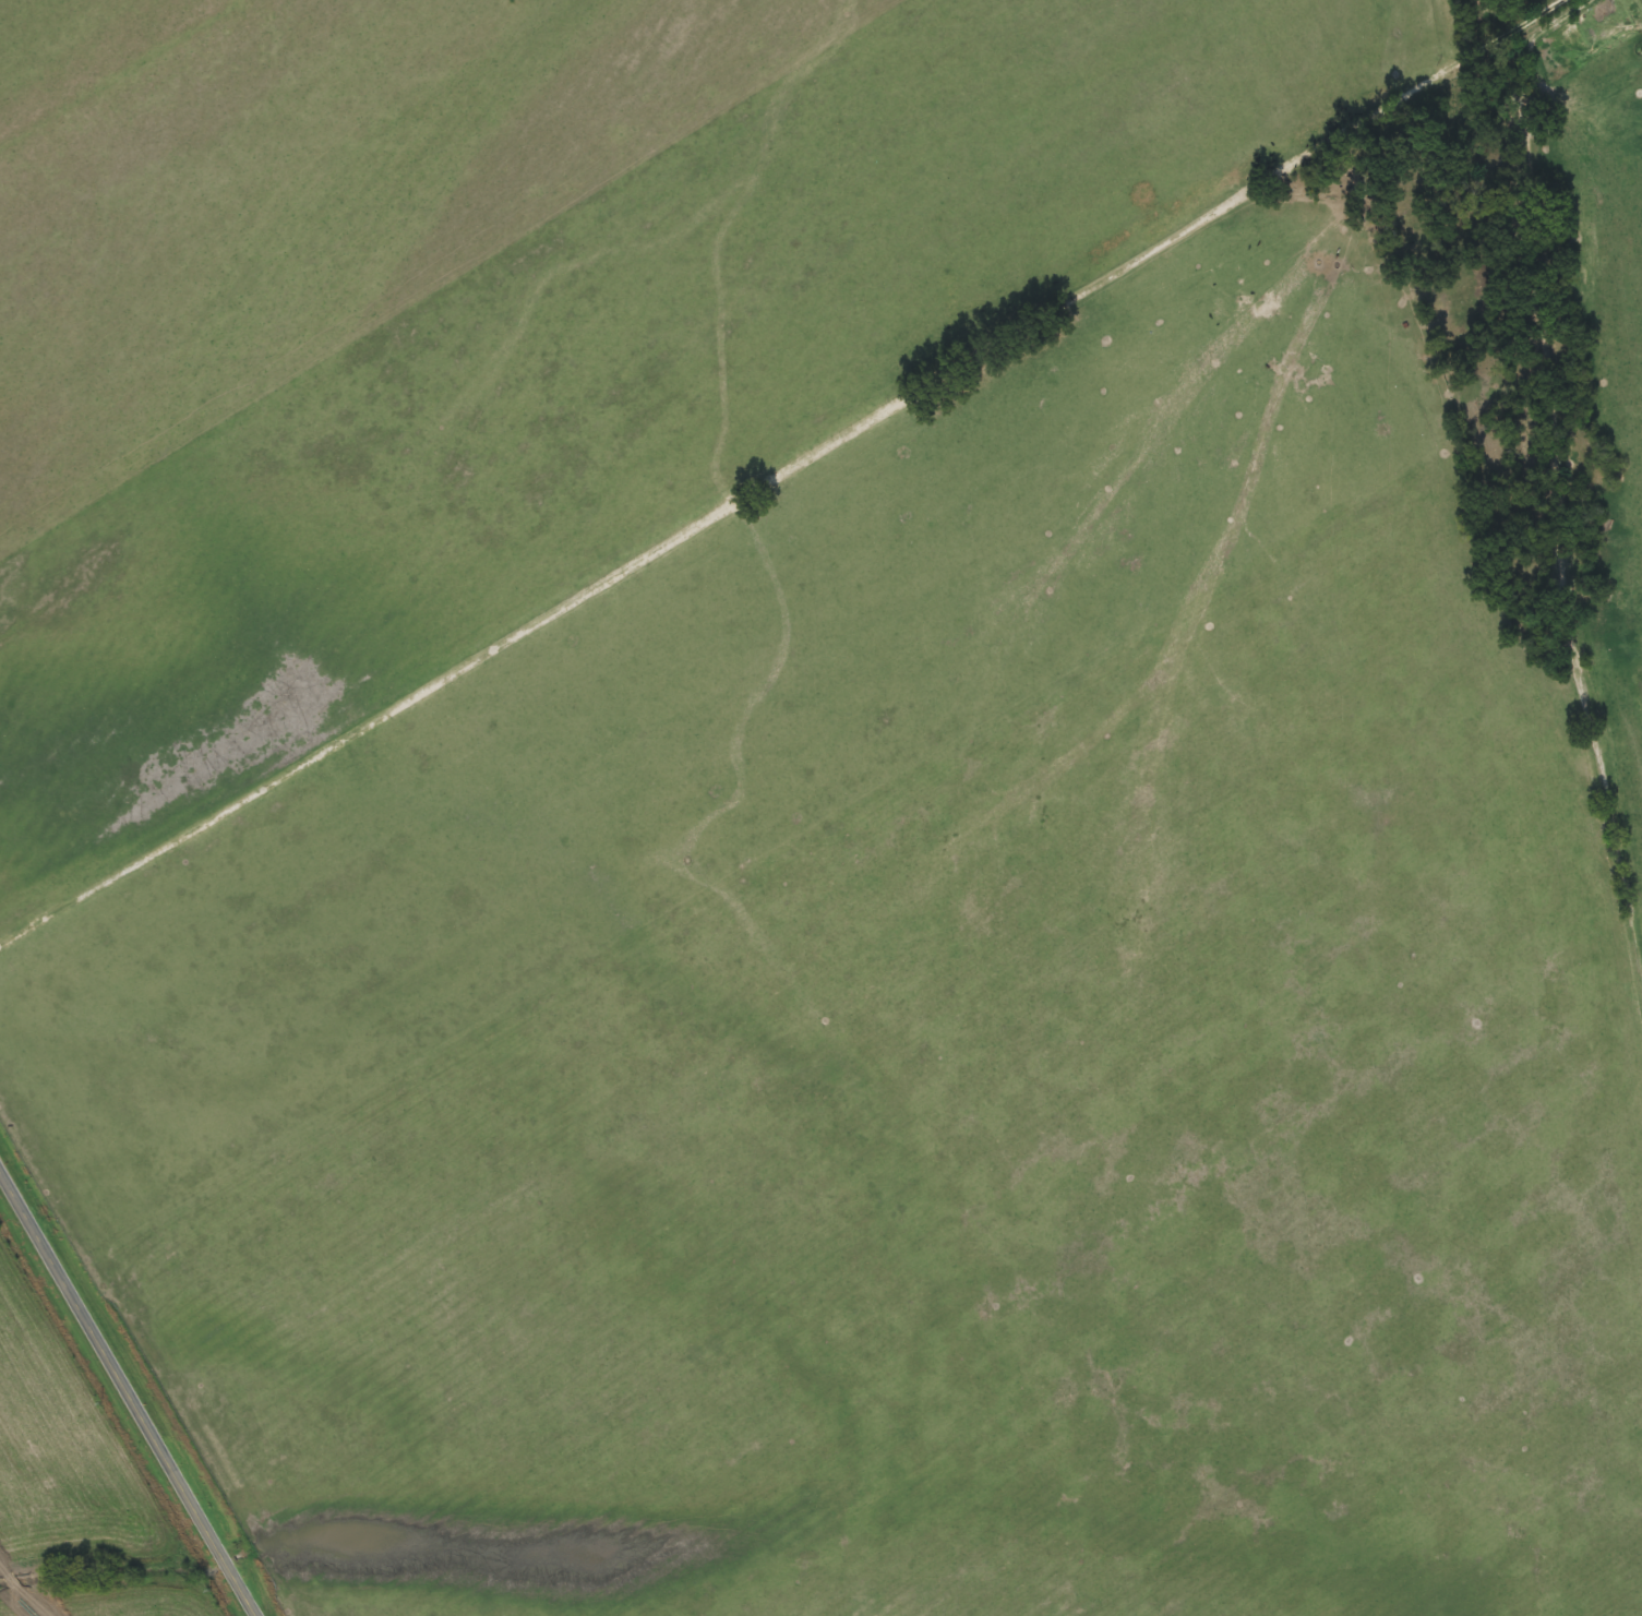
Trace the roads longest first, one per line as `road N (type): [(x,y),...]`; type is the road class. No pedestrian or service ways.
road 1 (tertiary): [(257,1615),(0,1175)]

